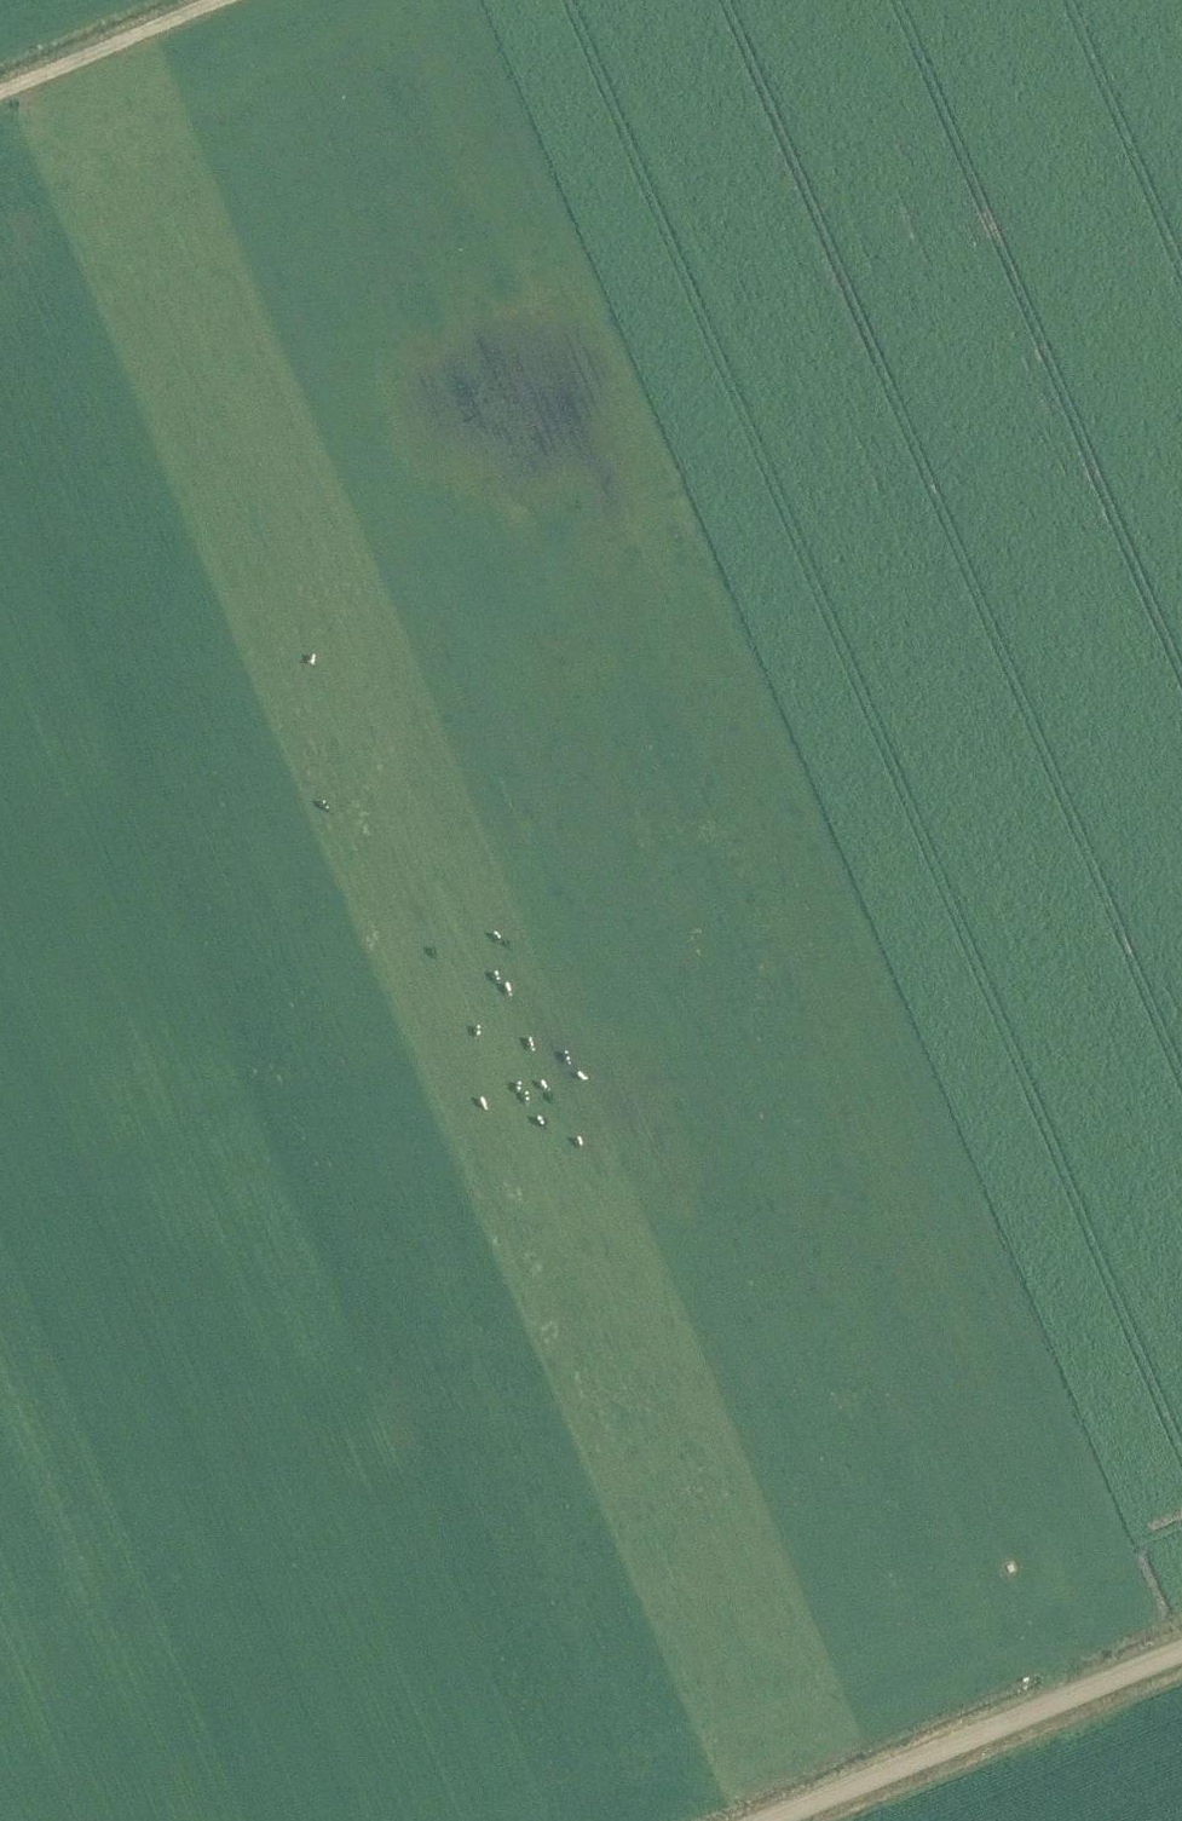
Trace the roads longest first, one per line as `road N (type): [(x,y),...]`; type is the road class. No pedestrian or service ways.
road 1 (unclassified): [(769,1820),(1181,1652)]

